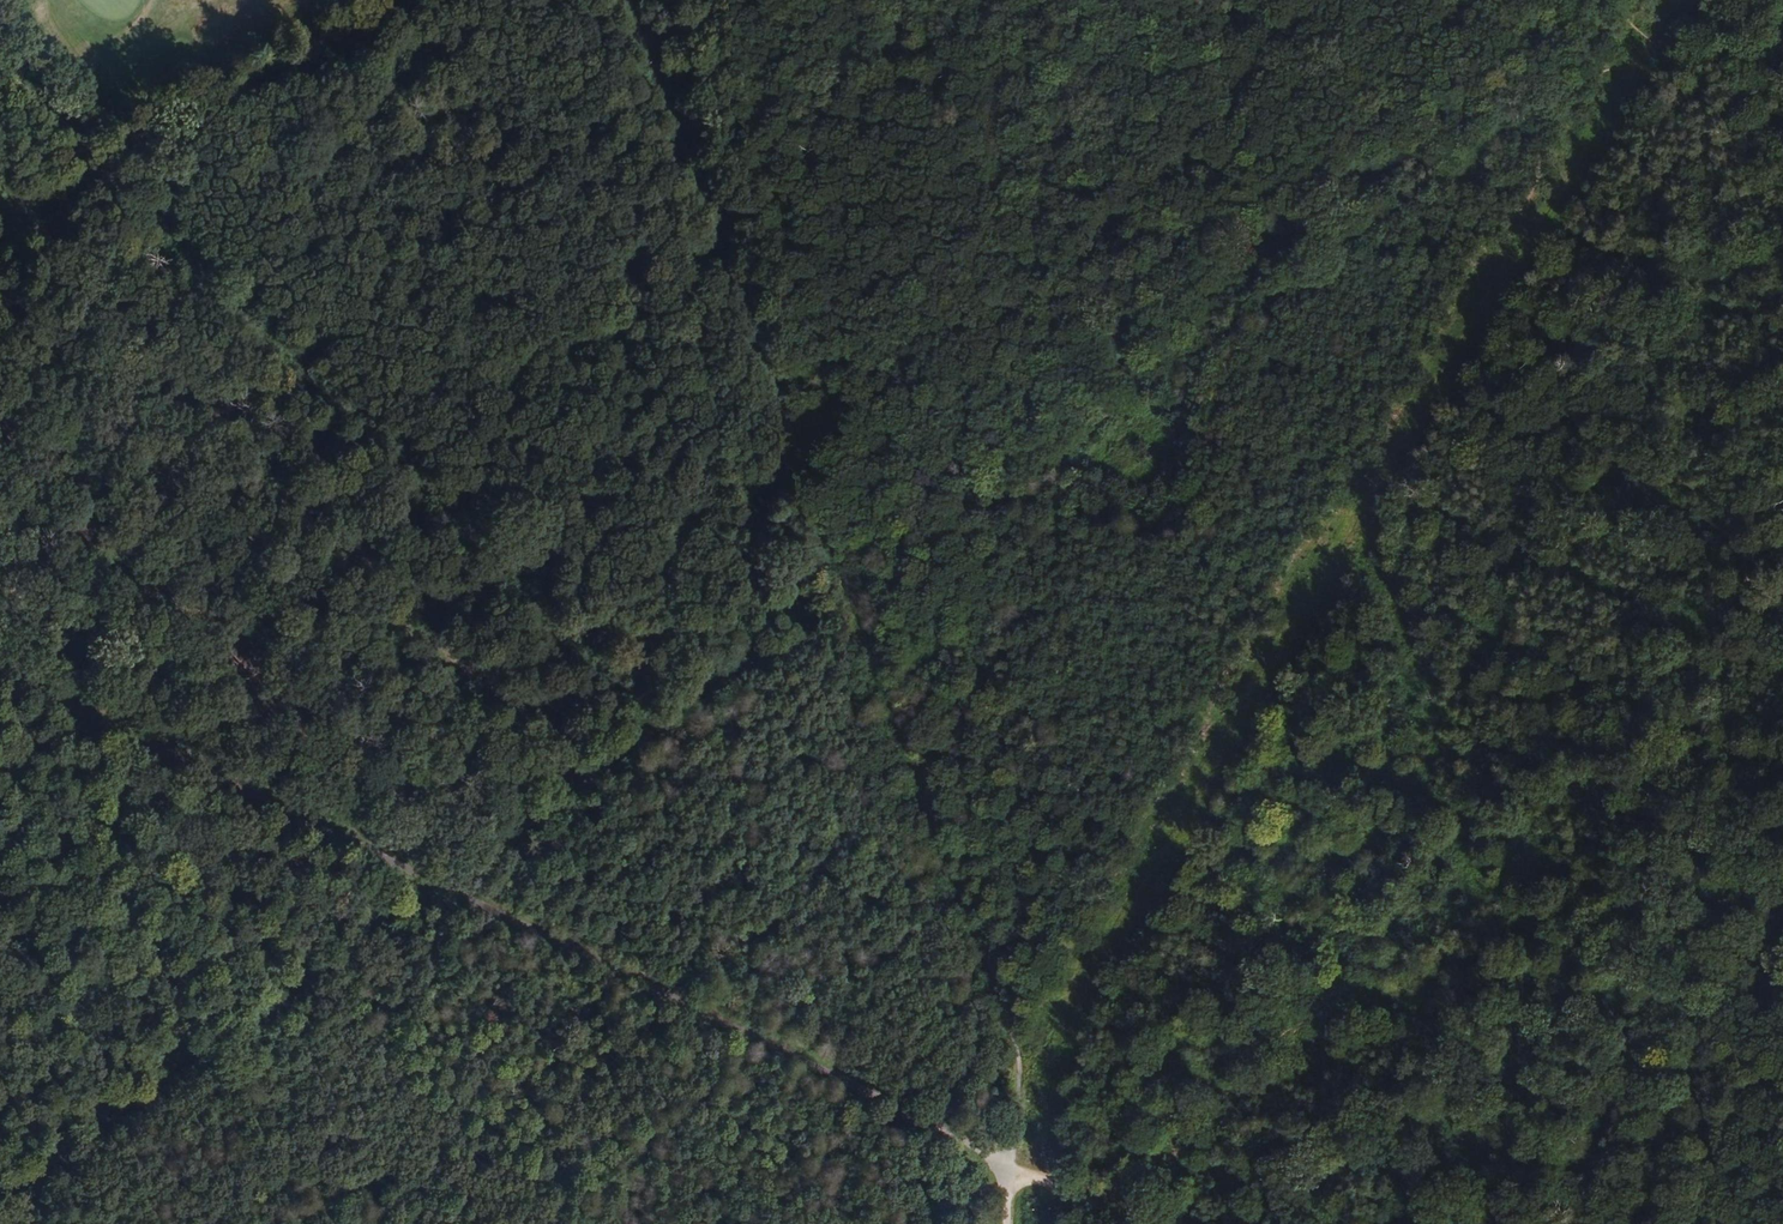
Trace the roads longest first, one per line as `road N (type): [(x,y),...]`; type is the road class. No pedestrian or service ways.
road 1 (track): [(0,1198),(1662,0)]
road 2 (track): [(116,177),(652,729),(1024,1167),(1116,1223)]
road 3 (track): [(1024,1167),(1013,1040),(632,0)]
road 4 (track): [(0,668),(1024,1167)]
road 5 (track): [(1024,1167),(1095,1158),(1223,1099),(1247,1083),(1293,1024),(1361,991),(1782,877)]
road 6 (track): [(116,177),(0,249)]

